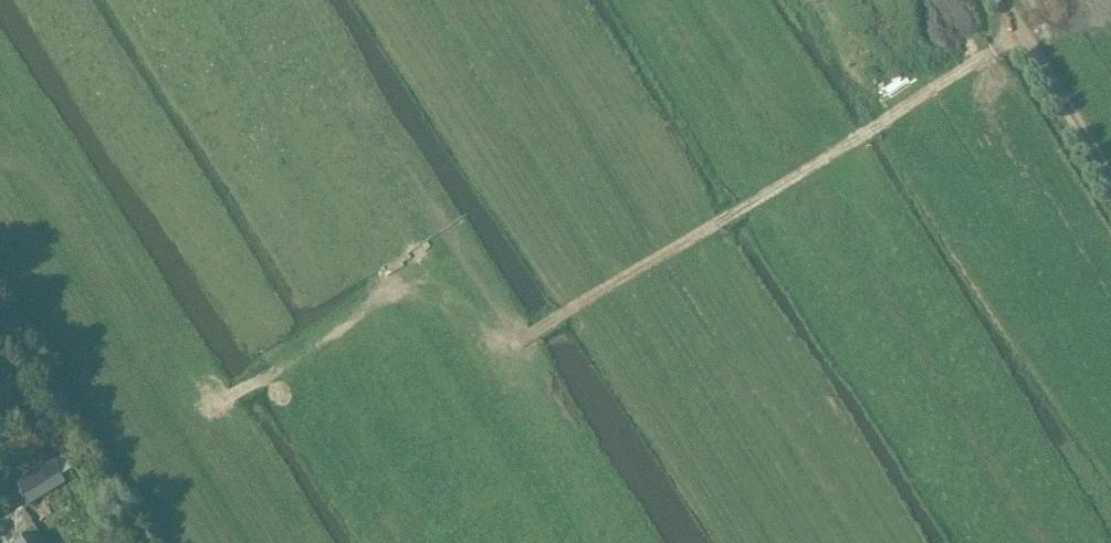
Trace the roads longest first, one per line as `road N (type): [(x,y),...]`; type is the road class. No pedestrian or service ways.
road 1 (track): [(1110,177),(997,0)]

